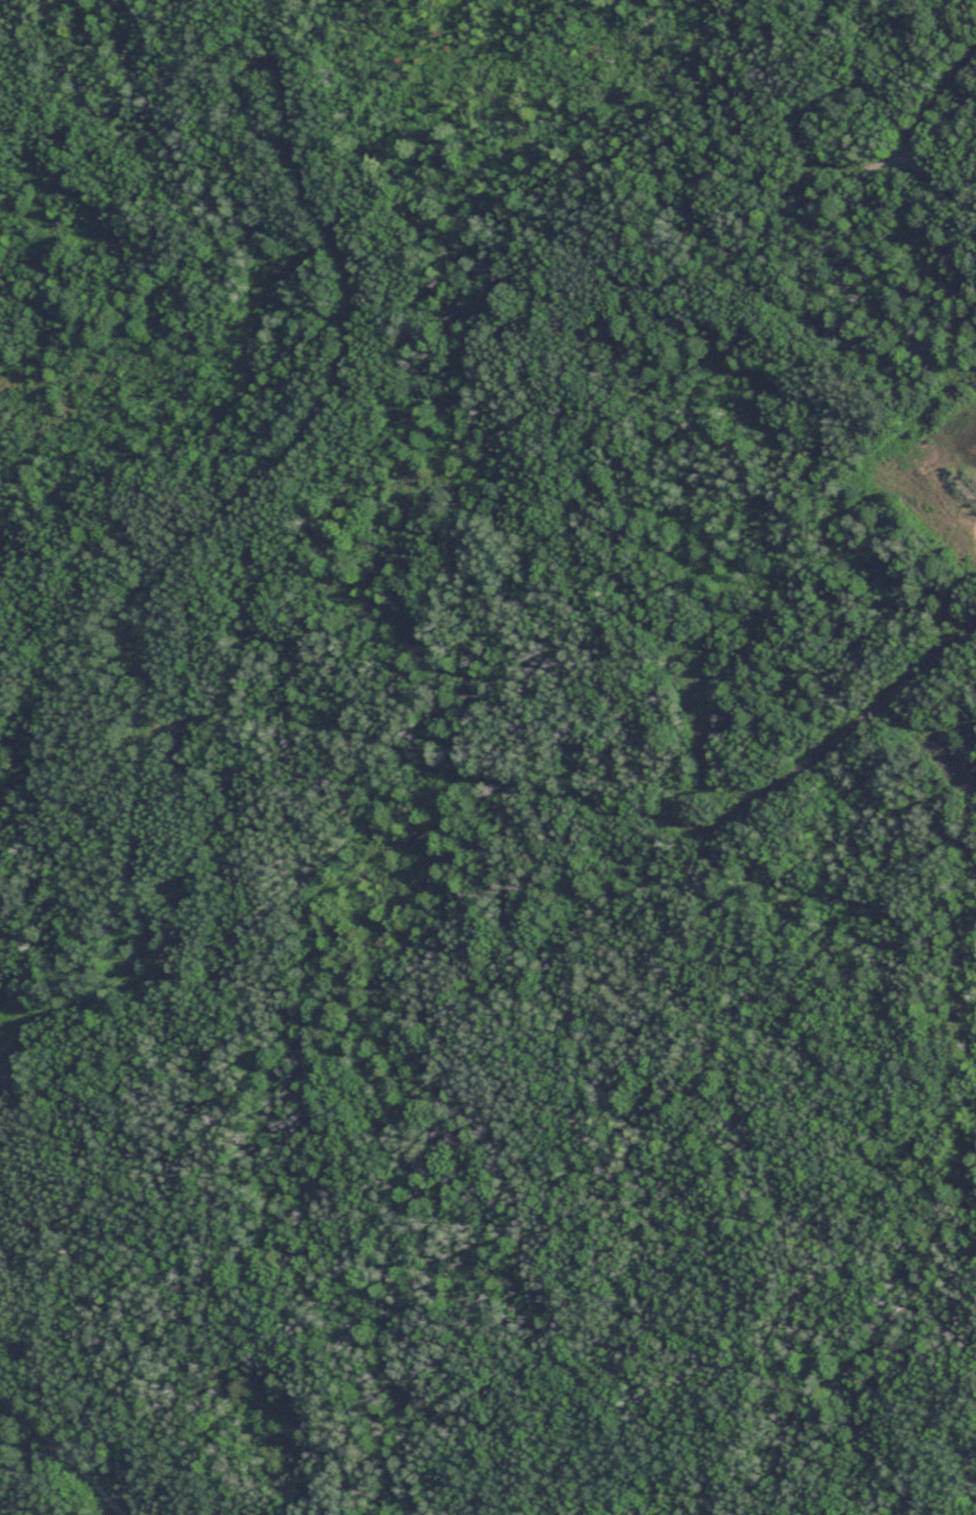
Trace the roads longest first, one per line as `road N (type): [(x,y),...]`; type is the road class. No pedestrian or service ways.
road 1 (track): [(128,1514),(98,1477),(0,1391)]

